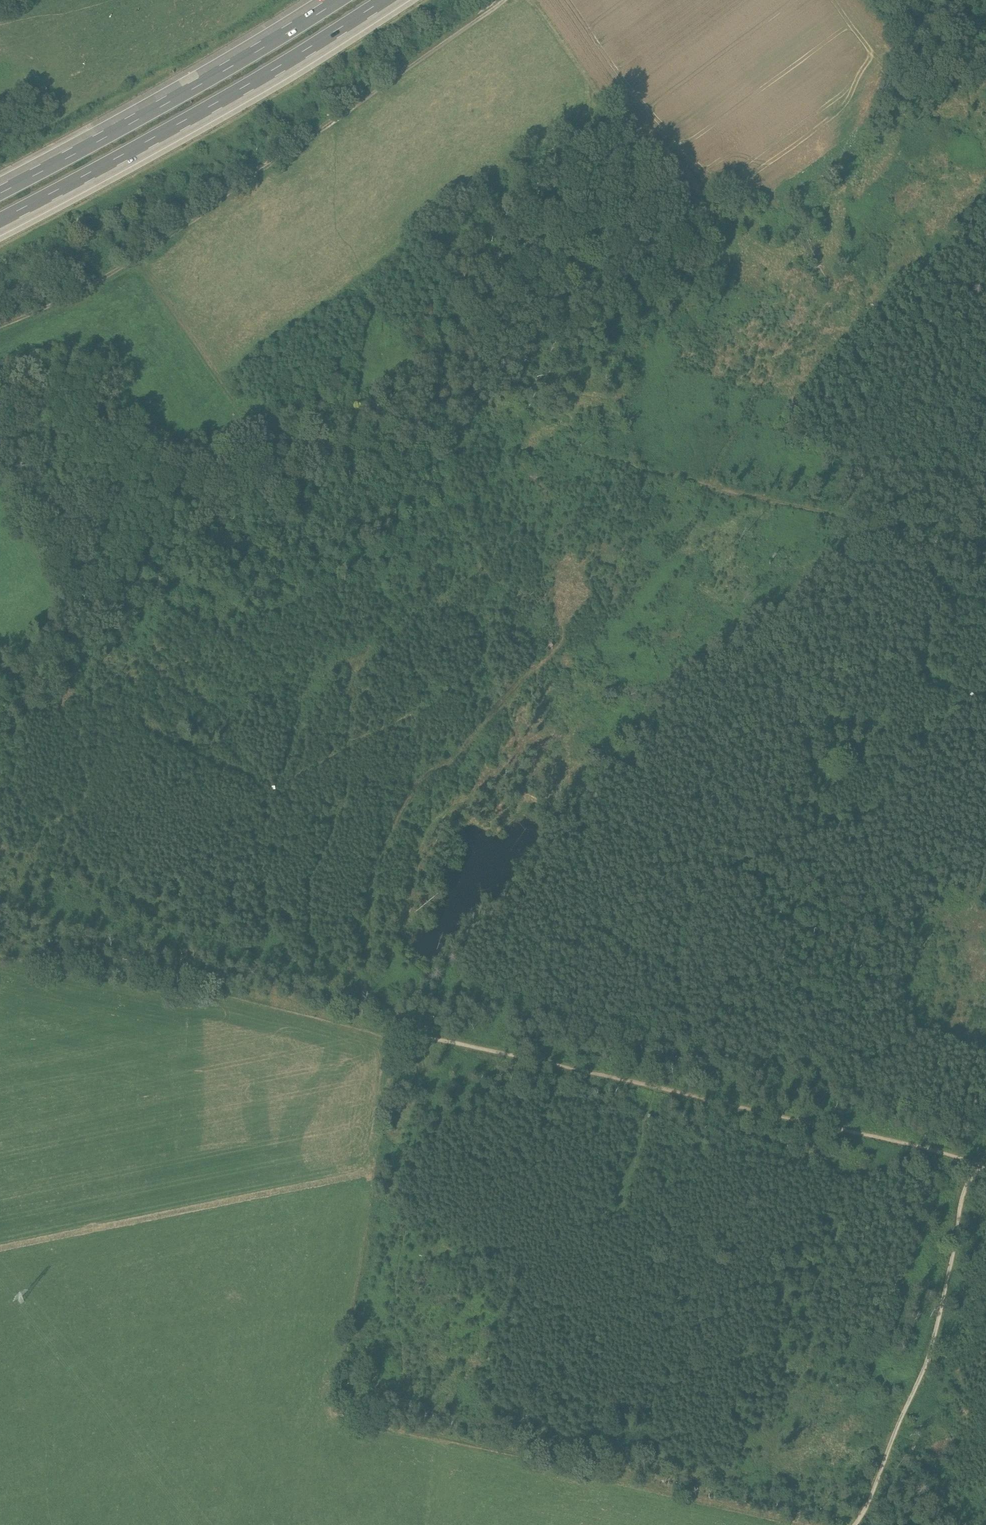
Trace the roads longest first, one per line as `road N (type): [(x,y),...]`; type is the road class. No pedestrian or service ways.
road 1 (track): [(0,326),(80,294),(131,263),(503,0)]
road 2 (track): [(971,1164),(424,1036)]
road 3 (motorway): [(0,230),(214,114),(396,0)]
road 4 (track): [(424,1036),(363,992),(43,919)]
road 5 (track): [(852,1524),(892,1466),(923,1384),(971,1164)]
road 6 (motorway): [(325,0),(190,85),(0,186)]
road 7 (track): [(828,1524),(482,1447)]
road 8 (track): [(586,105),(593,89),(533,0)]

